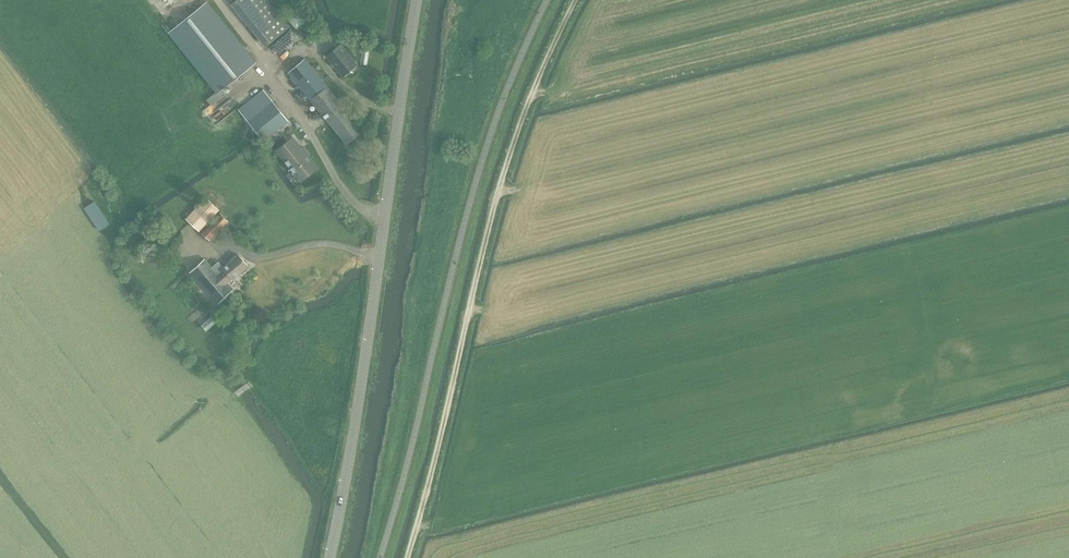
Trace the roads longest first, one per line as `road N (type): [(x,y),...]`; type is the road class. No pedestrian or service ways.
road 1 (track): [(573,0),(504,170),(407,557)]
road 2 (secondary): [(330,557),(360,401),(416,0)]

